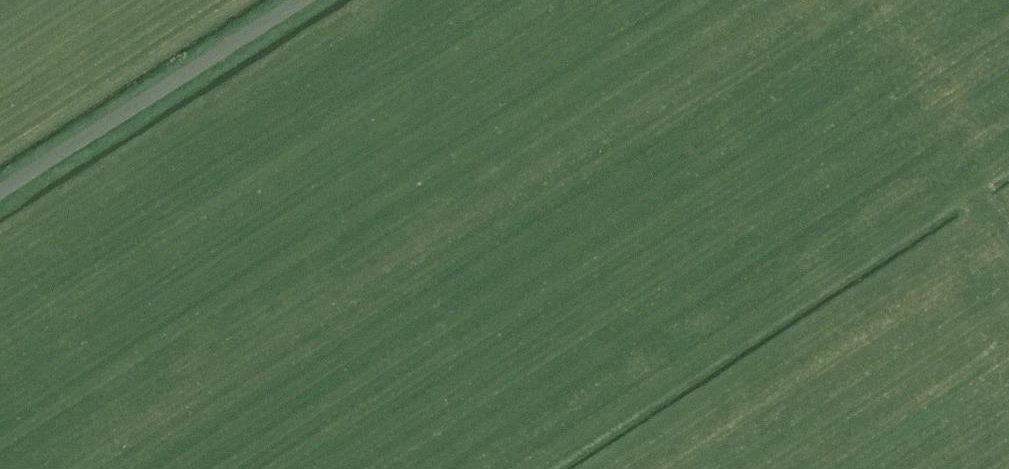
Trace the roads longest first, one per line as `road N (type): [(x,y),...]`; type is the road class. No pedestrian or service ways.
road 1 (unclassified): [(0,196),(300,0)]

